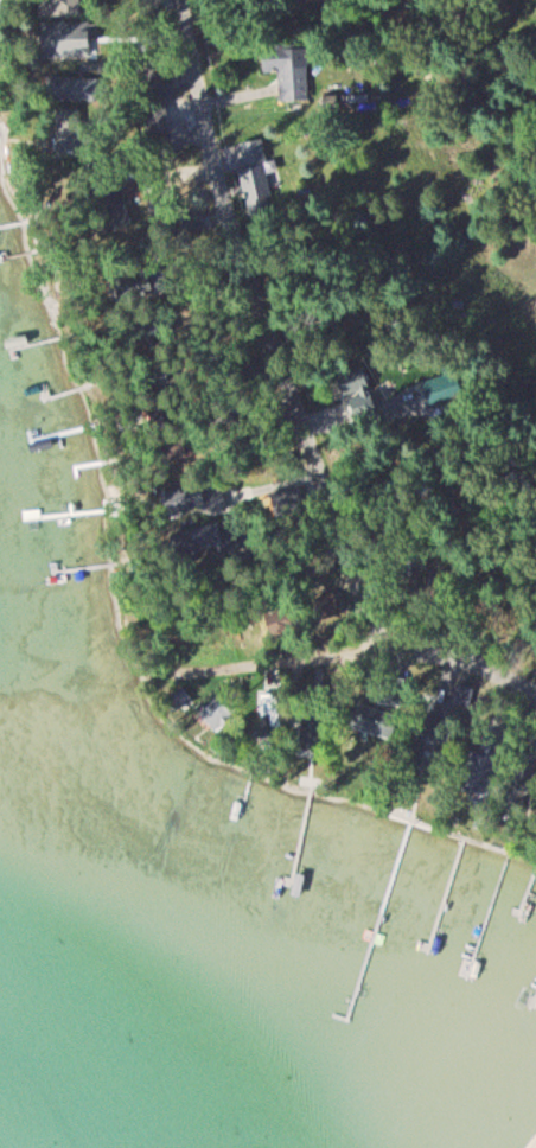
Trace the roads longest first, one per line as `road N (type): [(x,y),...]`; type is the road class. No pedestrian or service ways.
road 1 (residential): [(370,645),(178,0)]
road 2 (residential): [(535,678),(370,645),(152,671)]

